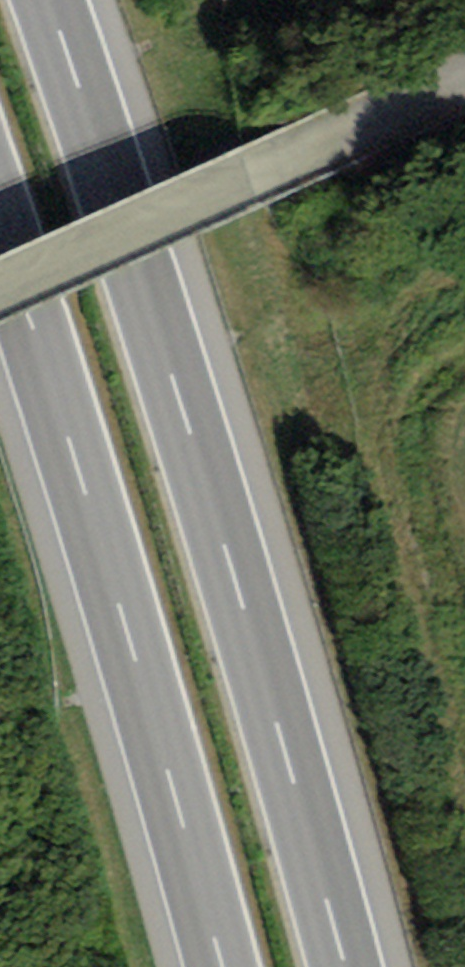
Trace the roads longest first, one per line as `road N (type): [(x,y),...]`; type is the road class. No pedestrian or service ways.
road 1 (motorway): [(345,966),(208,497),(39,0)]
road 2 (motorway): [(0,223),(222,966)]
road 3 (track): [(0,297),(464,86)]

